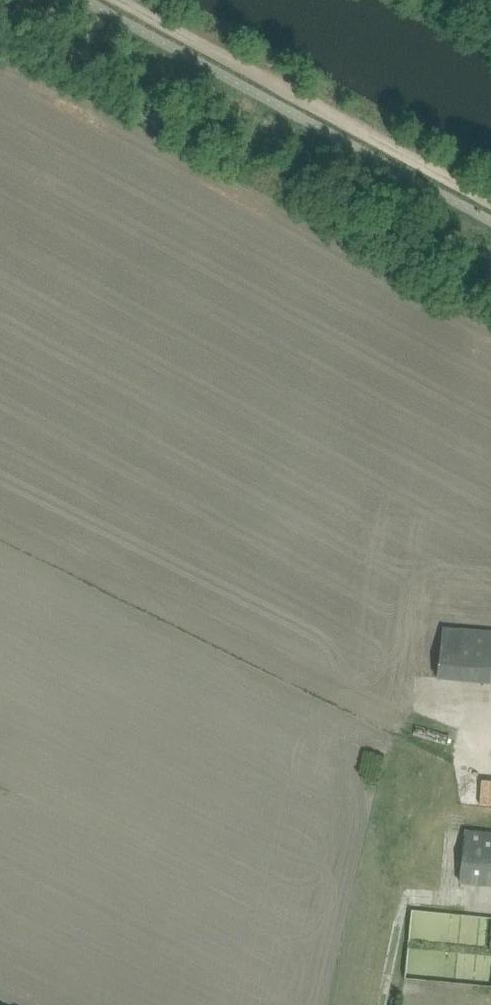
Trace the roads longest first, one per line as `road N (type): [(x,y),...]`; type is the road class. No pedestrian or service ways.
road 1 (track): [(490,195),(136,0)]

